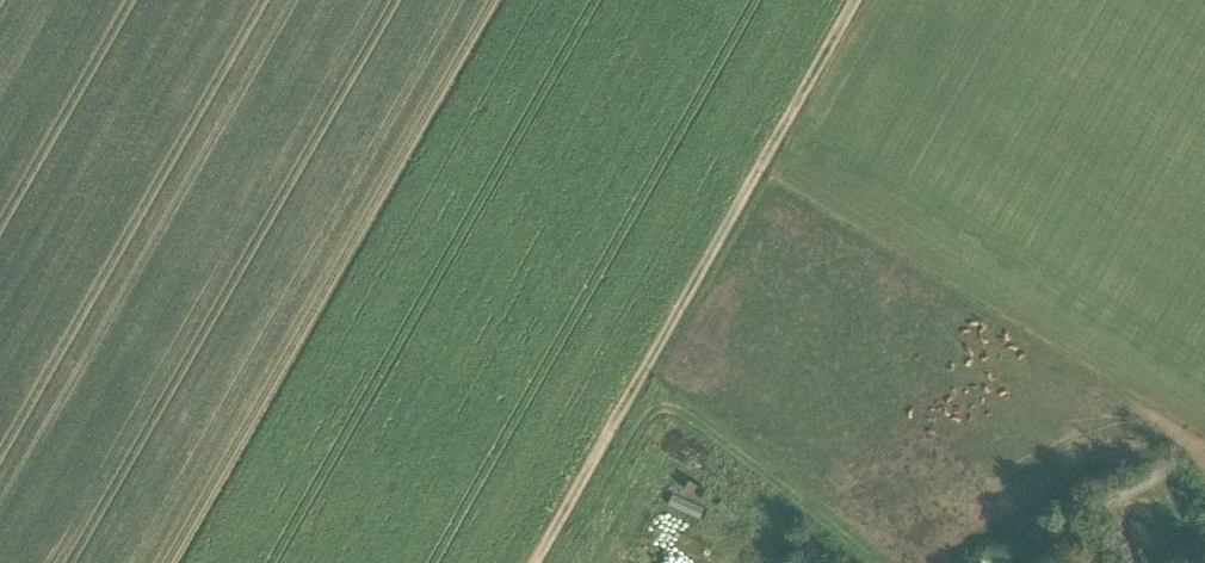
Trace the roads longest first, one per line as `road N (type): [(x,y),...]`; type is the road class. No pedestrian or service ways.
road 1 (track): [(859,0),(536,562)]

